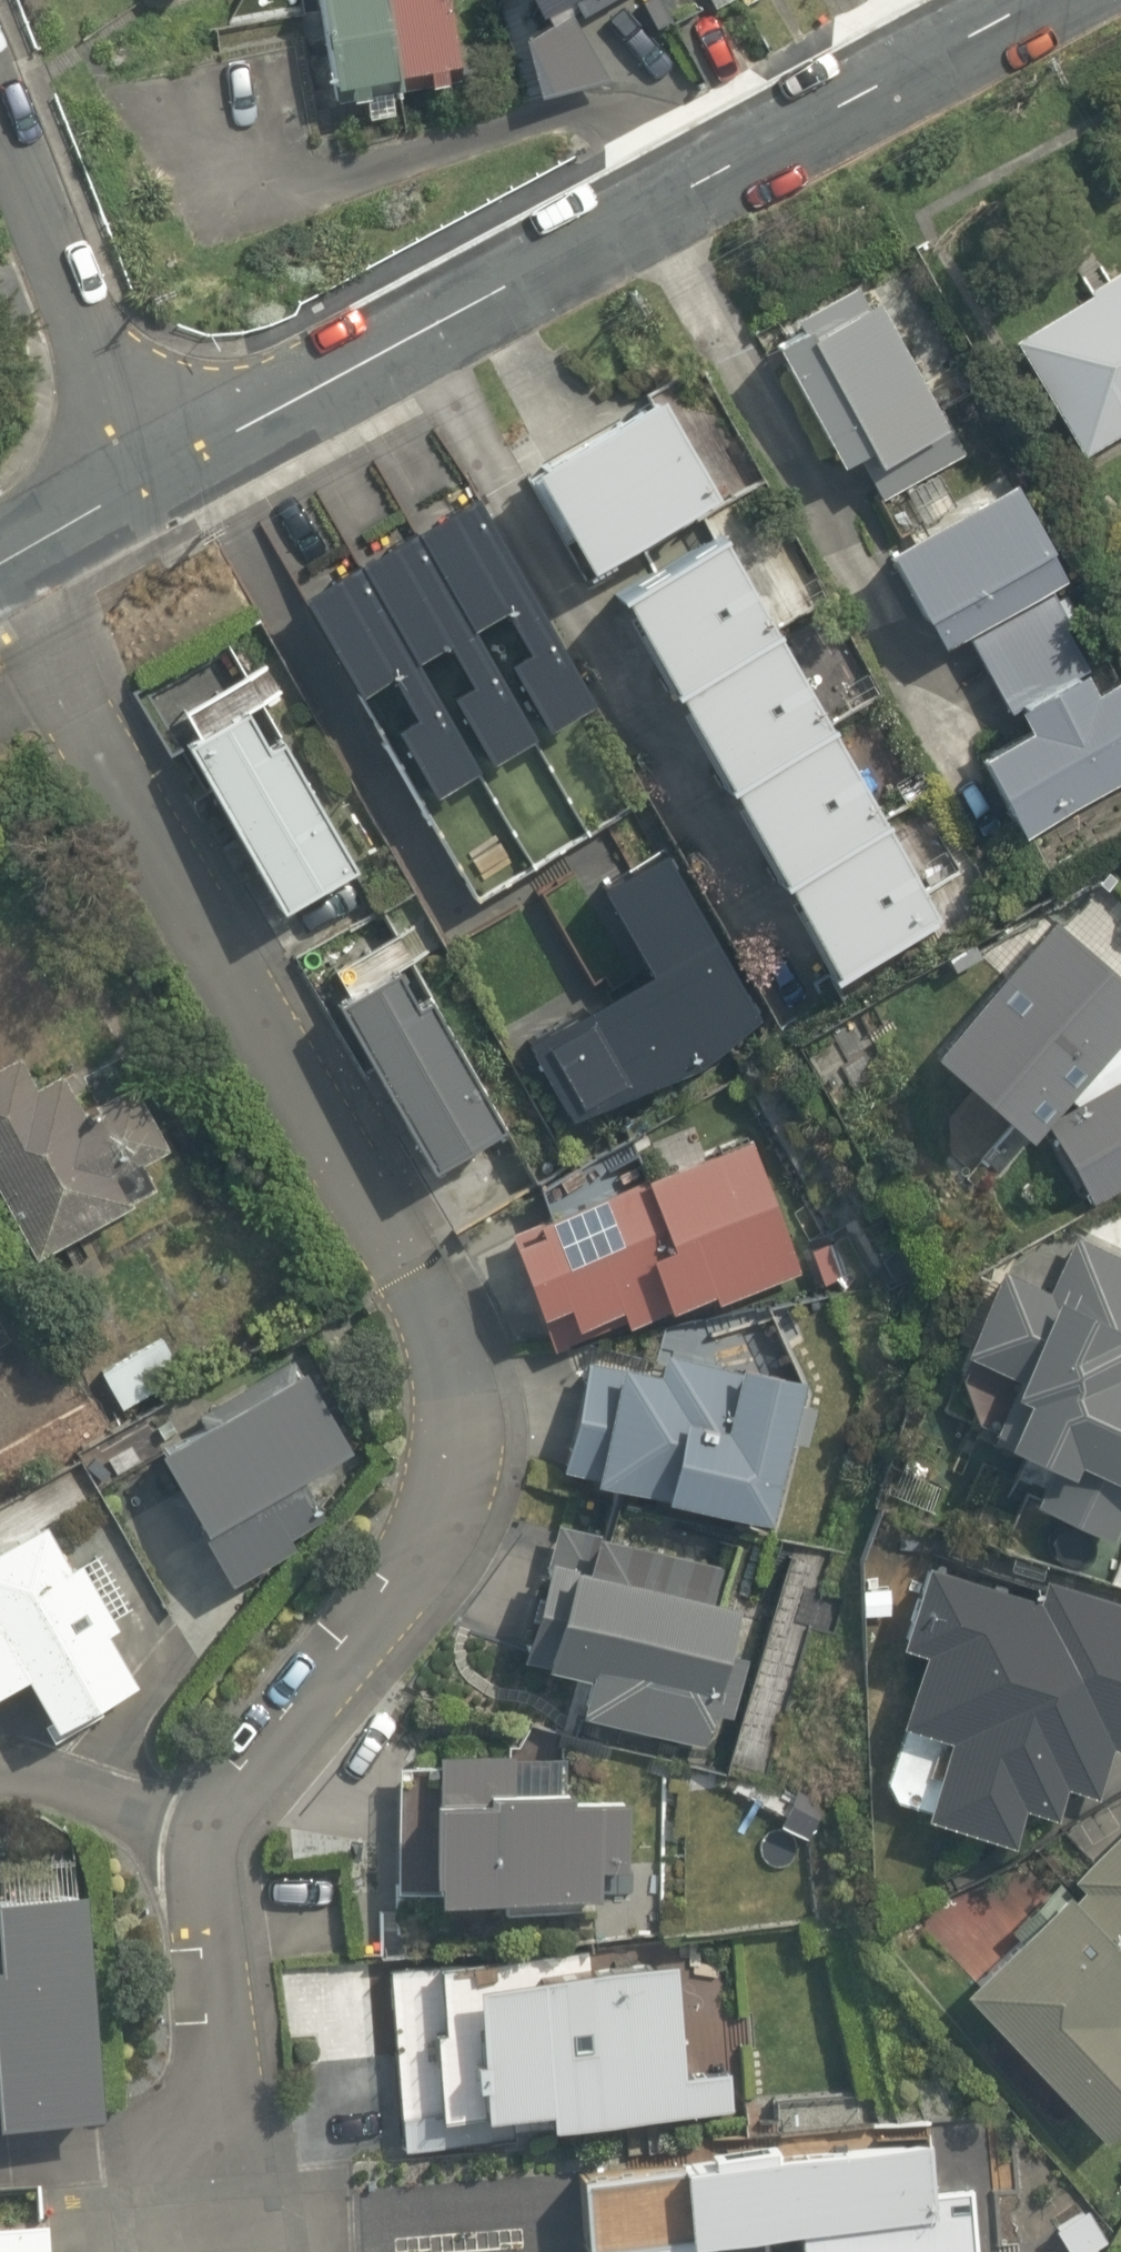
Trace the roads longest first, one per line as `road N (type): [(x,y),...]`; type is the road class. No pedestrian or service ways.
road 1 (residential): [(0,560),(446,1351),(439,1531),(340,1712),(242,1833),(224,1954),(236,2251)]
road 2 (residential): [(156,466),(999,0)]
road 3 (residential): [(0,101),(156,466)]
road 4 (residential): [(0,556),(156,466)]

